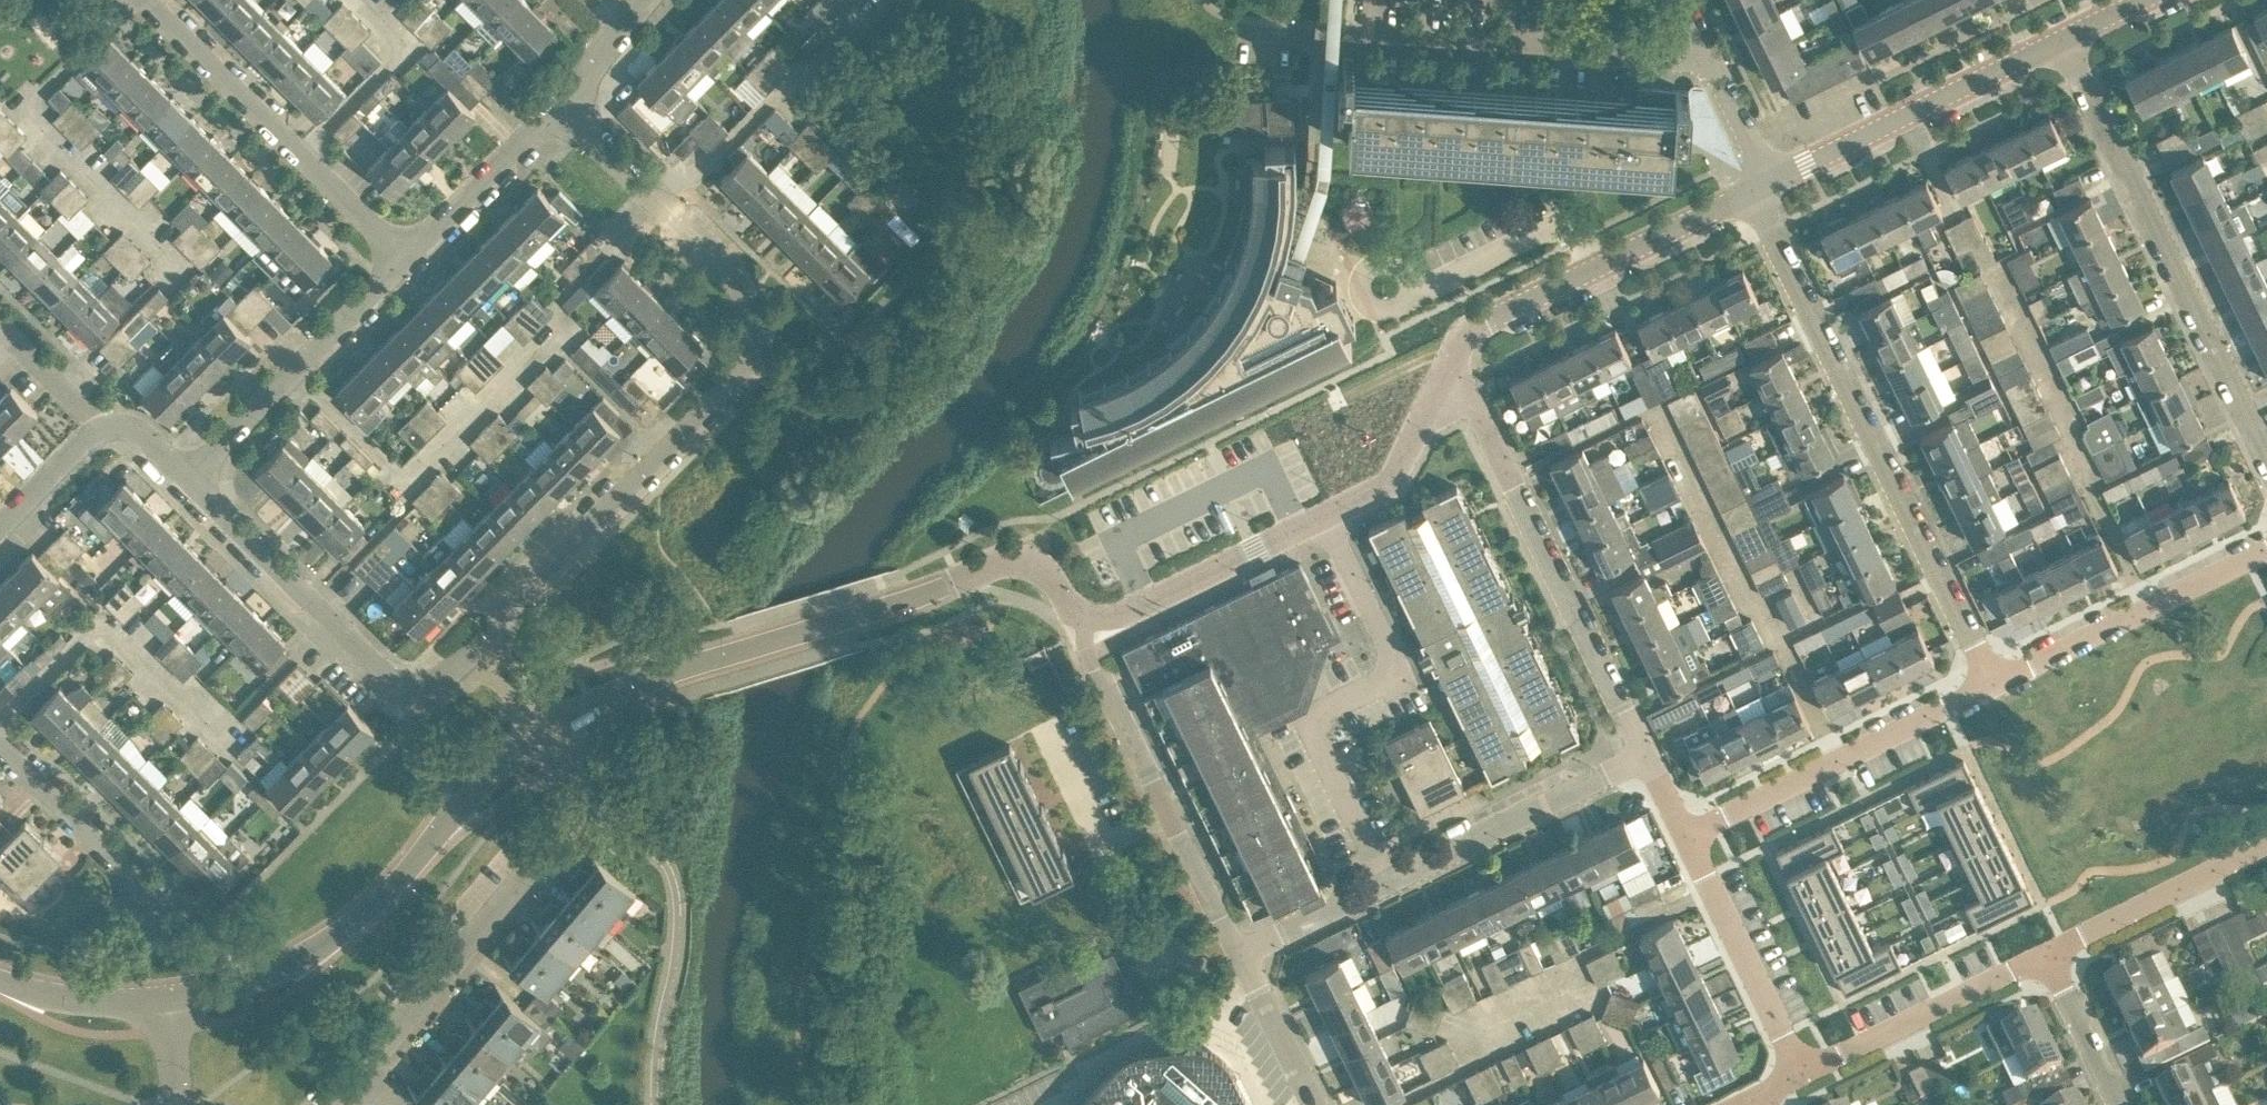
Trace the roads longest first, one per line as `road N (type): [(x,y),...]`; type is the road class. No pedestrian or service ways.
road 1 (residential): [(480,644),(740,381),(753,350),(753,320),(741,292),(559,106)]
road 2 (residential): [(1991,684),(1757,187)]
road 3 (residential): [(1243,28),(1712,66)]
road 4 (residential): [(2266,457),(2063,38)]
road 5 (tertiary): [(538,739),(481,784),(360,919),(302,963),(175,1000)]
road 6 (unclassified): [(1384,882),(1316,742),(1322,711),(1391,670),(1328,514)]
road 7 (residential): [(1644,755),(1454,363)]
road 8 (residential): [(364,1084),(572,803),(538,739)]
road 9 (tertiary): [(715,661),(851,621),(1001,562),(1025,561),(1047,574),(1068,607),(1087,619)]
road 10 (residential): [(480,644),(409,697),(189,480)]
road 11 (residential): [(1239,956),(1088,644),(1087,619)]
road 12 (residential): [(408,261),(147,0)]
road 13 (tertiary): [(1454,363),(1471,327),(1757,187)]
road 14 (residential): [(1681,832),(1991,684)]
road 15 (tertiary): [(1772,180),(2063,38)]
road 16 (residential): [(189,480),(408,261)]
road 17 (residential): [(1991,684),(2266,549)]
road 18 (residential): [(1384,882),(1644,755)]
road 19 (residential): [(1801,1079),(1681,832)]
road 20 (residential): [(1801,1079),(2044,953)]
road 21 (tertiary): [(1087,619),(1115,619),(1328,514)]
road 22 (residential): [(167,952),(148,896),(0,754)]
road 23 (residential): [(2044,953),(2266,845)]
road 24 (residential): [(408,261),(559,106)]
road 25 (tertiary): [(1328,514),(1392,483),(1454,363)]
road 26 (tertiary): [(715,661),(608,696),(538,739)]
road 27 (tertiary): [(175,1000),(89,1002),(0,981)]
road 28 (residential): [(2118,1104),(2044,953)]
road 29 (residential): [(1314,1104),(1239,956)]
road 30 (residential): [(1239,956),(1384,882)]
road 31 (residential): [(103,429),(0,326)]
road 32 (residential): [(103,429),(0,530)]
road 33 (residential): [(1772,180),(1712,66)]

